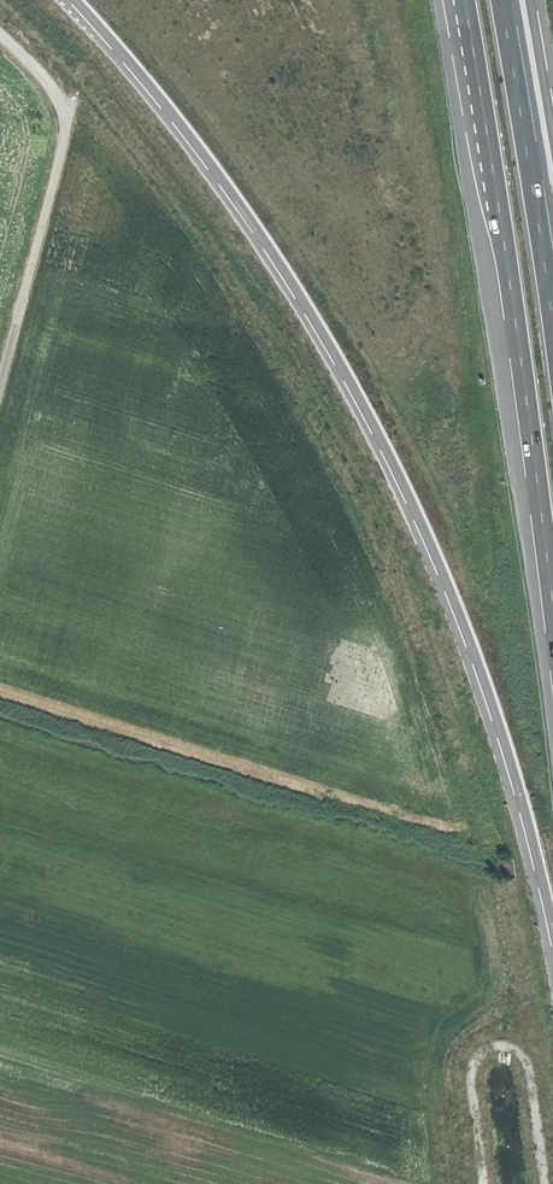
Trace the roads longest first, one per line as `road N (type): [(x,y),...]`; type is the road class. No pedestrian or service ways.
road 1 (motorway): [(75,0),(230,189),(388,450),(443,569),(515,773),(552,939)]
road 2 (track): [(68,116),(76,83),(234,291),(322,436),(450,707),(500,833)]
road 3 (motorway): [(464,0),(552,607)]
road 4 (track): [(447,1183),(431,1054),(443,1028),(478,997),(476,897),(528,900),(518,847),(500,833)]
road 5 (track): [(0,381),(68,116),(44,77),(0,36)]
road 6 (motorway): [(552,343),(502,0)]
road 7 (motorway): [(552,139),(529,0)]

